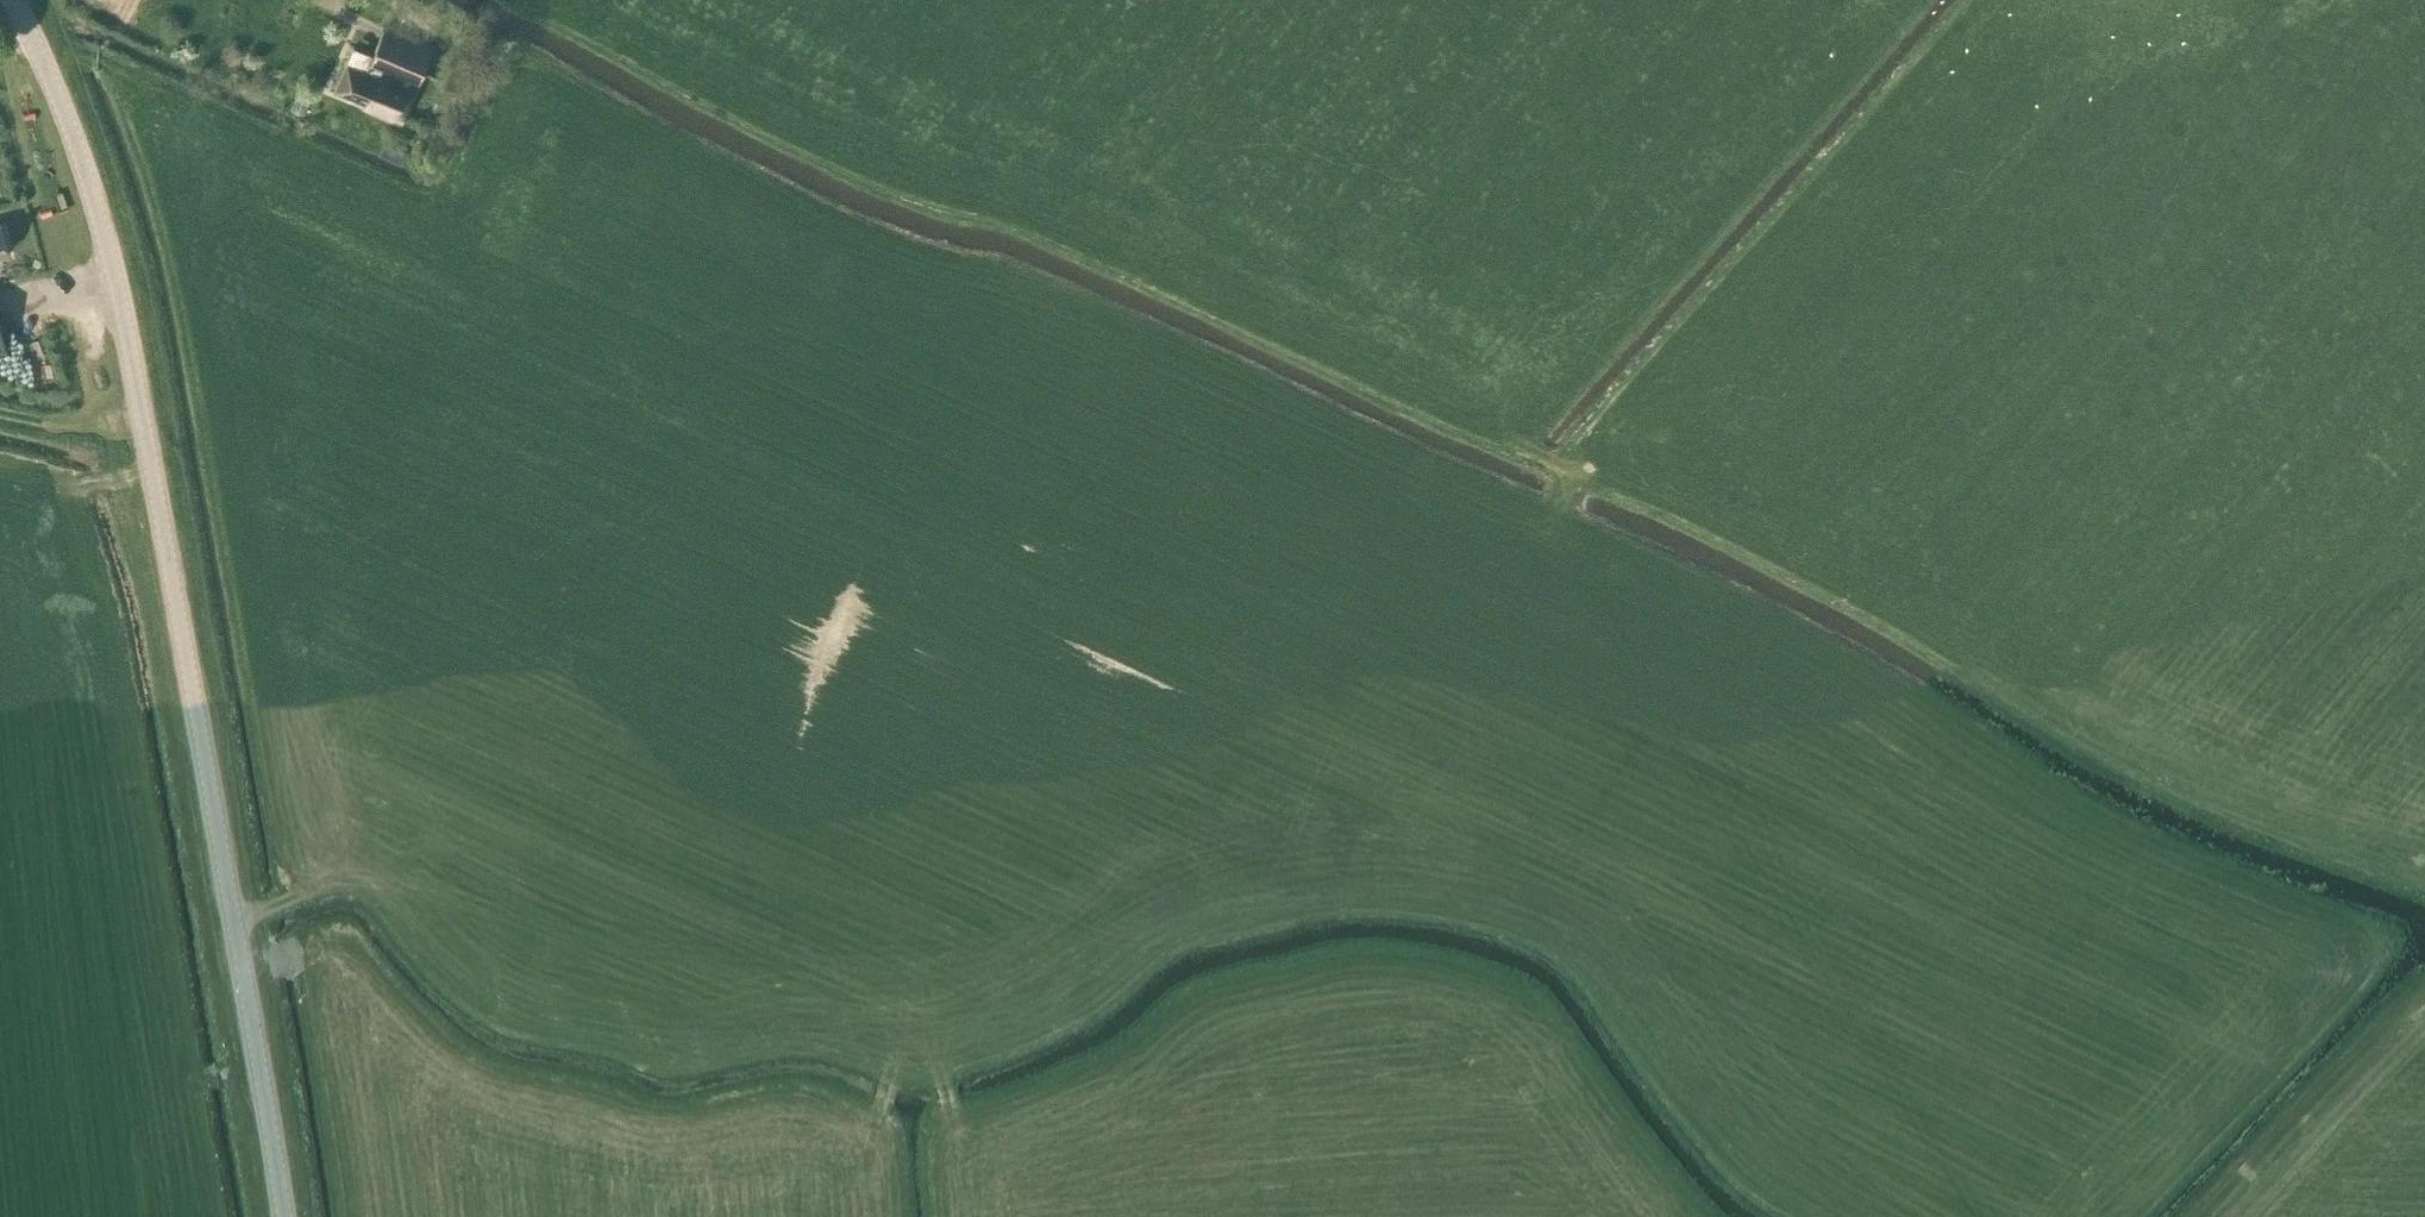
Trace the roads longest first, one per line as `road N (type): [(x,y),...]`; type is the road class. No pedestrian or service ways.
road 1 (tertiary): [(283,1216),(133,356),(93,198),(13,0)]

